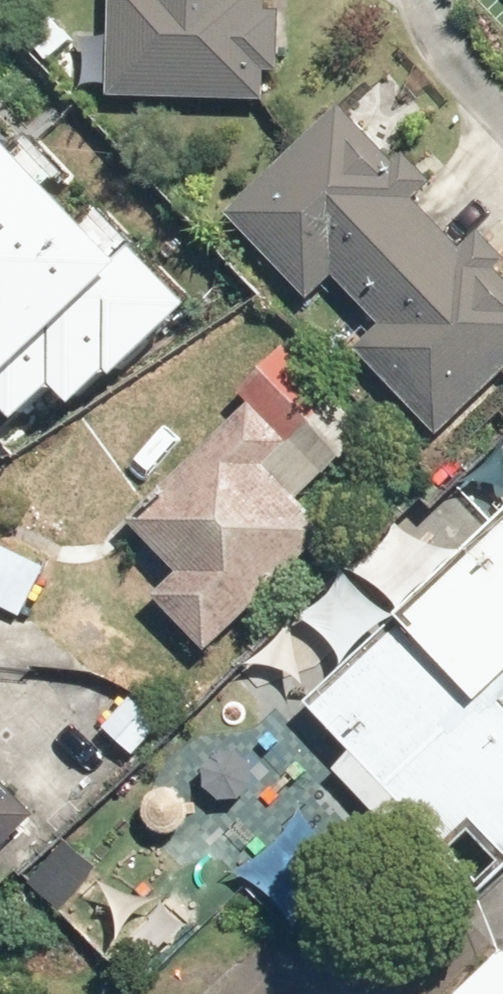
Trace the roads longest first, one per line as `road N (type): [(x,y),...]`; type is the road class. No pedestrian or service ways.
road 1 (residential): [(502,129),(431,46),(415,0)]

